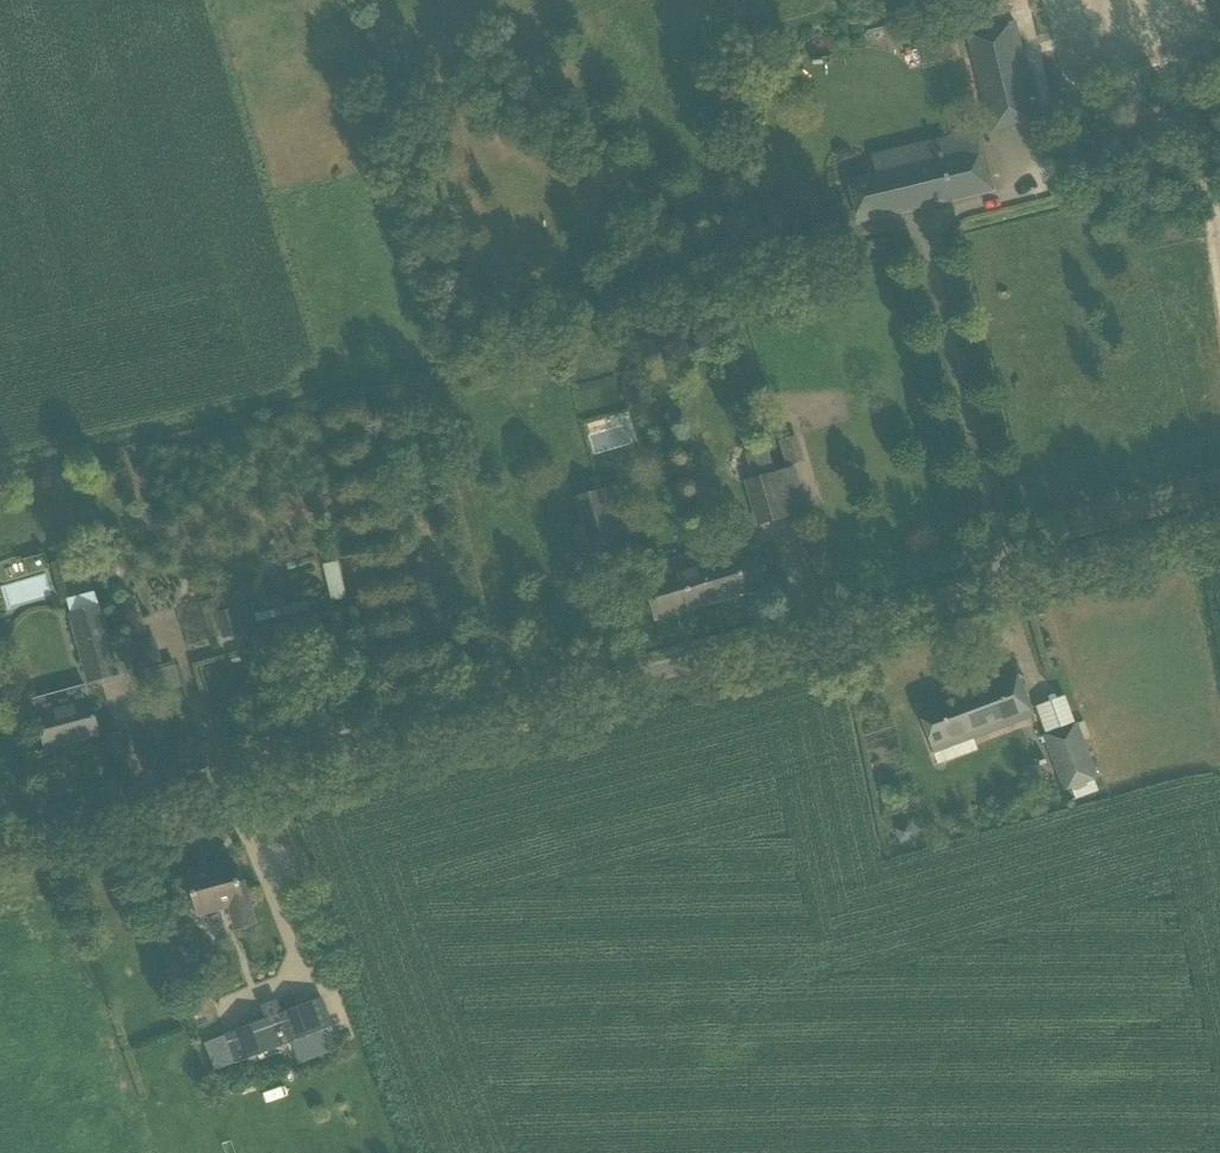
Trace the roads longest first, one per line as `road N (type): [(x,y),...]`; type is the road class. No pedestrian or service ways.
road 1 (unclassified): [(0,847),(1219,522)]

